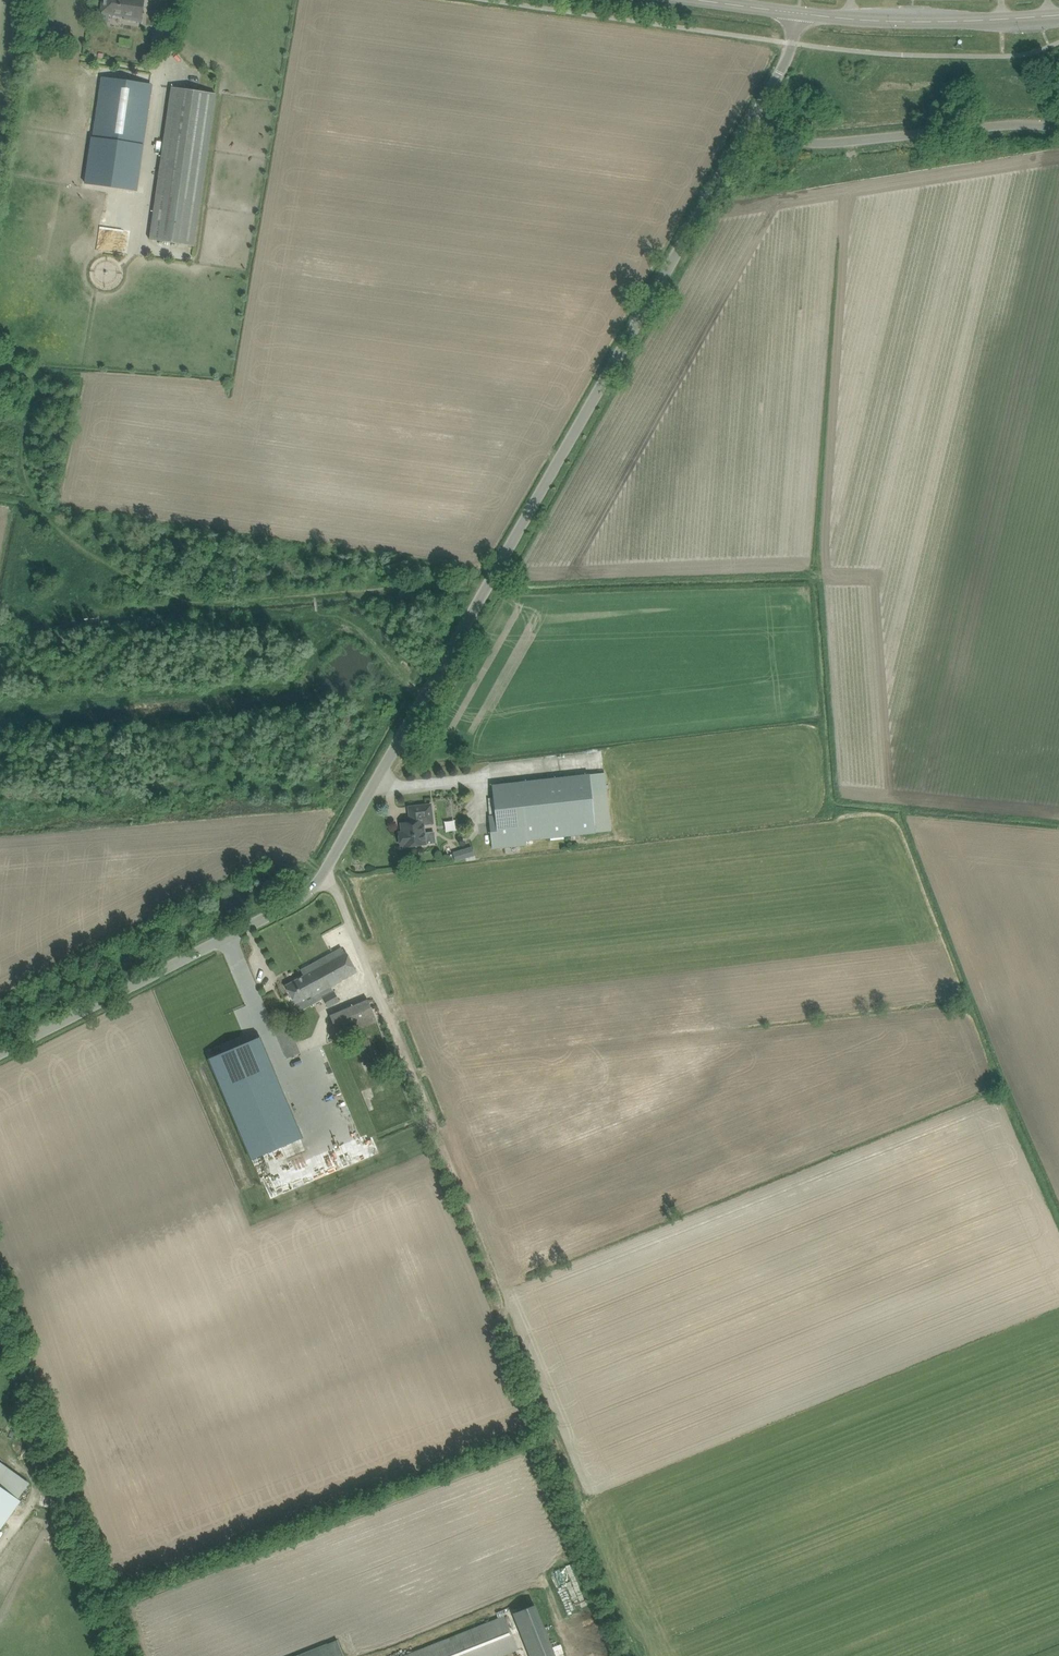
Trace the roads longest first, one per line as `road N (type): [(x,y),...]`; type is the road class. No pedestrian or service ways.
road 1 (unclassified): [(0,1056),(319,890),(760,111)]
road 2 (unclassified): [(1058,131),(1040,126),(823,147),(788,135),(760,111)]
road 3 (secondary): [(1058,15),(918,22),(796,13)]

